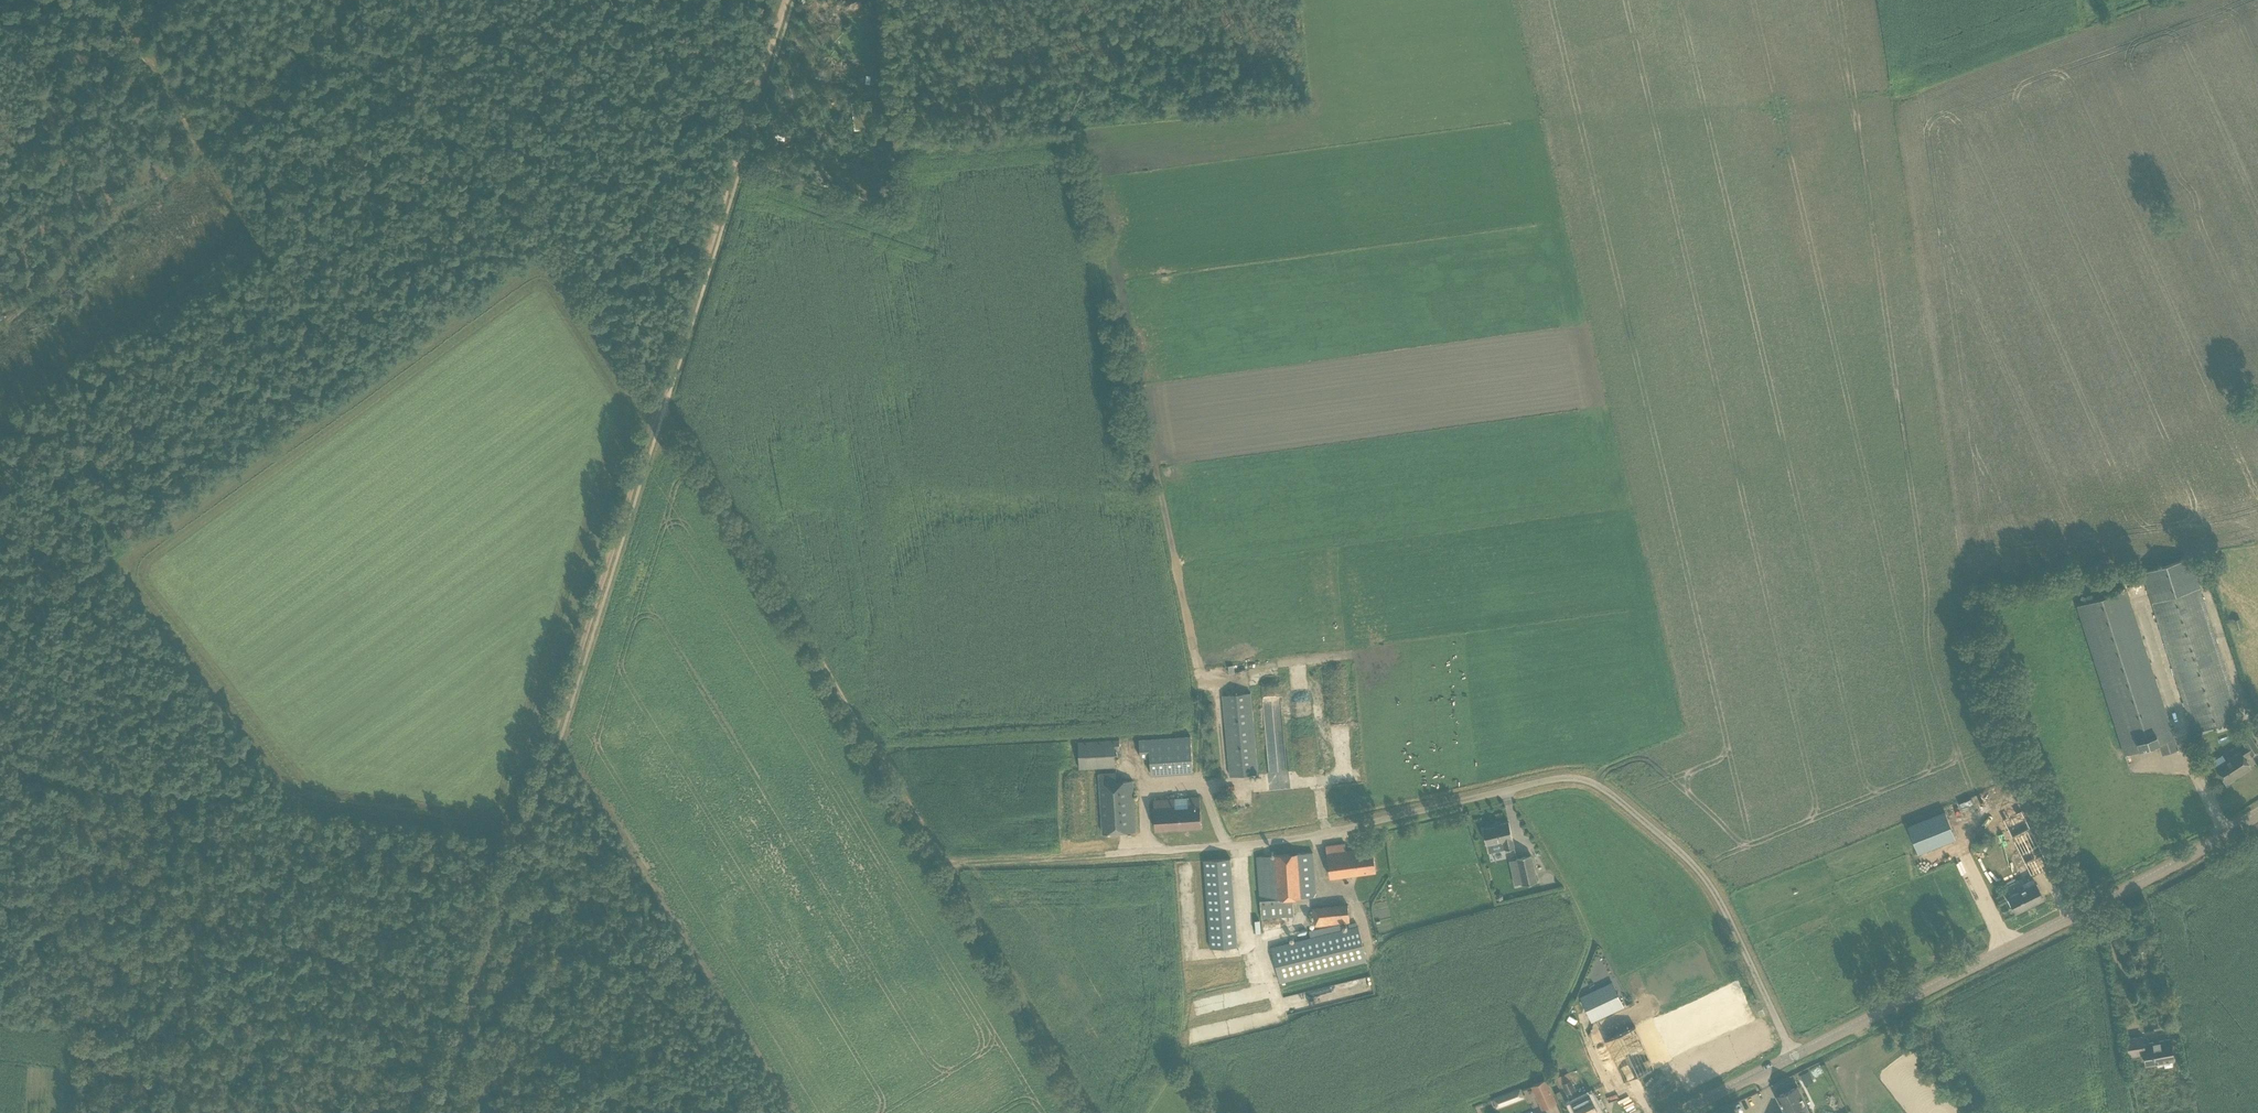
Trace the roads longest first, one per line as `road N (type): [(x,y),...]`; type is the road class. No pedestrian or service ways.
road 1 (track): [(433,1112),(786,0)]
road 2 (track): [(554,247),(734,517),(1092,1112)]
road 3 (unclassified): [(1794,1056),(1705,878),(1649,825),(1582,779),(1558,777),(1271,841),(1102,854)]
road 4 (track): [(0,769),(211,796),(196,1039),(454,1072)]
road 5 (tertiary): [(1794,1056),(2257,815)]
road 6 (track): [(349,363),(204,148),(351,0)]
road 7 (track): [(114,0),(204,148),(0,329)]
road 8 (track): [(0,631),(124,544),(0,402)]
road 9 (track): [(943,864),(1102,854)]
road 10 (tertiary): [(1679,1112),(1794,1056)]

